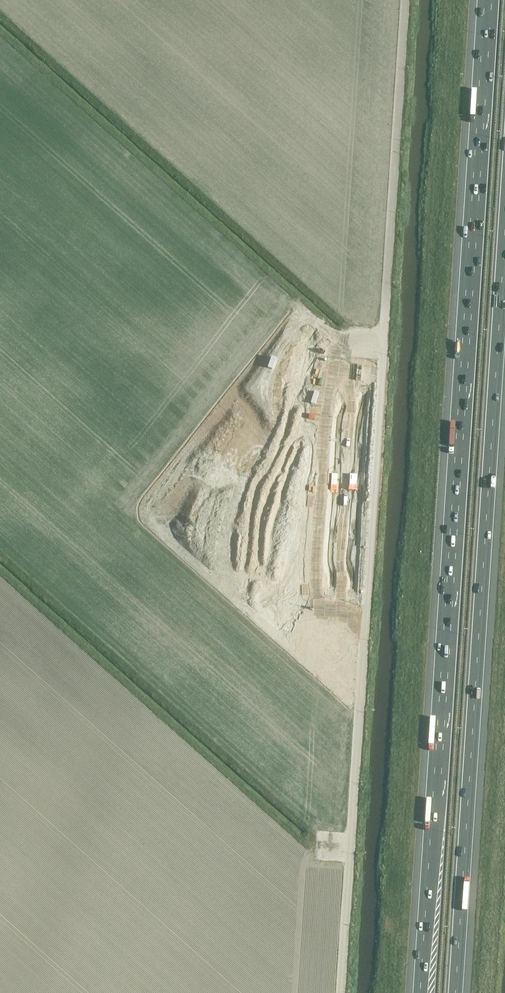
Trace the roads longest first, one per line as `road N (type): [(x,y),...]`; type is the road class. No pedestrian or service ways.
road 1 (motorway): [(487,0),(420,992)]
road 2 (motorway): [(456,992),(504,237)]

